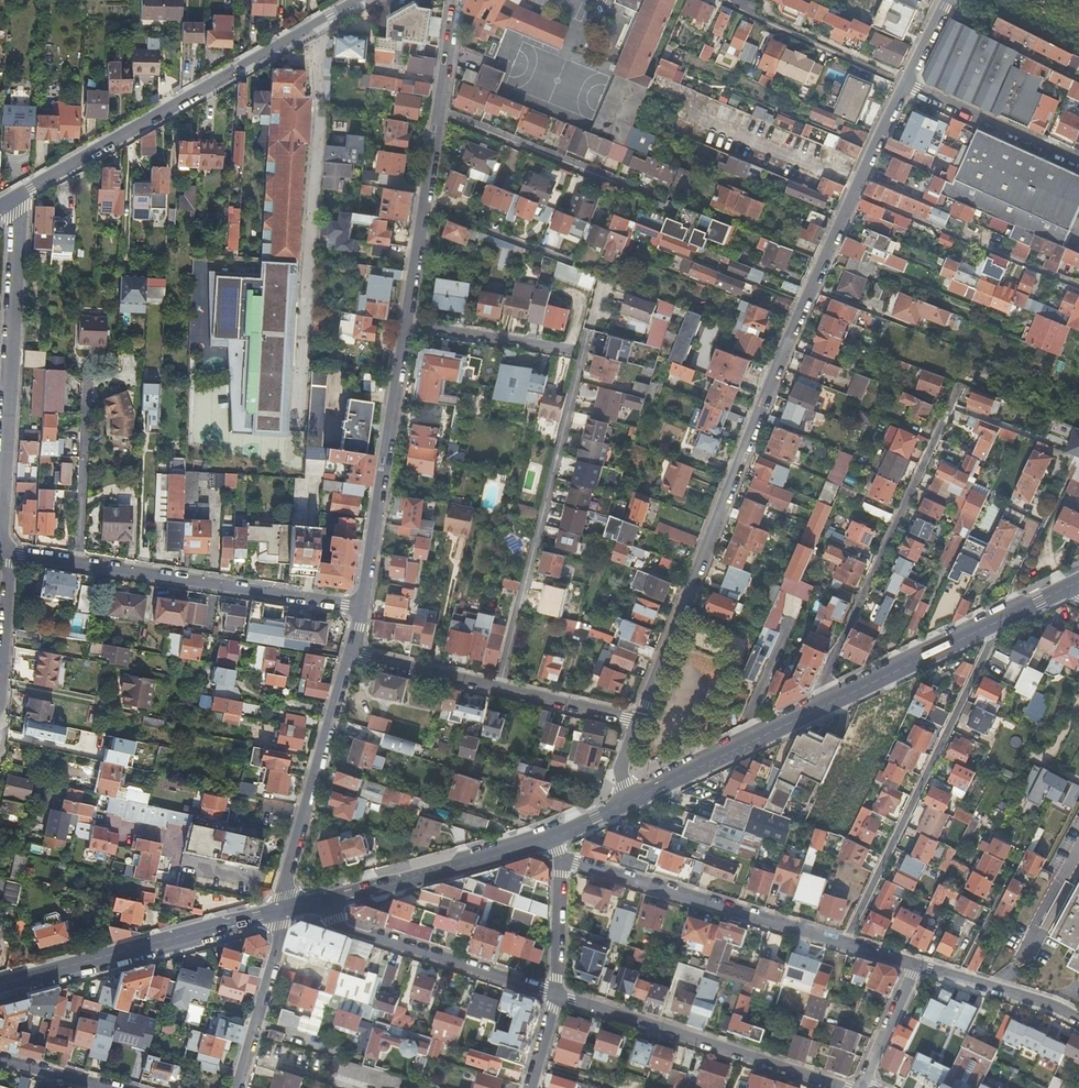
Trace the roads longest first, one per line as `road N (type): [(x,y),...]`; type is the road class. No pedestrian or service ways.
road 1 (residential): [(904,83),(786,342),(638,720)]
road 2 (residential): [(361,604),(454,0)]
road 3 (residential): [(355,0),(18,194)]
road 4 (residential): [(18,194),(1,531),(9,552)]
road 5 (residential): [(845,944),(993,638),(990,625)]
road 6 (residential): [(949,409),(823,679),(829,702)]
road 7 (residential): [(855,1087),(556,995)]
road 8 (residential): [(560,859),(845,944)]
road 9 (residential): [(351,653),(638,720)]
road 10 (secondary): [(0,985),(283,910)]
road 11 (residential): [(361,604),(79,565)]
road 12 (residential): [(283,910),(284,881),(351,653)]
road 13 (residential): [(556,995),(351,931),(323,901)]
road 14 (secondary): [(323,901),(551,839)]
road 15 (secondary): [(630,800),(829,702)]
road 16 (residential): [(88,370),(79,565)]
road 17 (residential): [(904,83),(1078,161)]
road 18 (residential): [(904,83),(752,15),(740,0)]
road 19 (residential): [(236,1087),(283,910)]
road 20 (secondary): [(829,702),(990,625)]
road 21 (residential): [(916,965),(1078,1018)]
road 22 (residential): [(9,552),(0,703)]
road 23 (residential): [(560,859),(556,995)]
road 24 (residential): [(860,1087),(916,965)]

